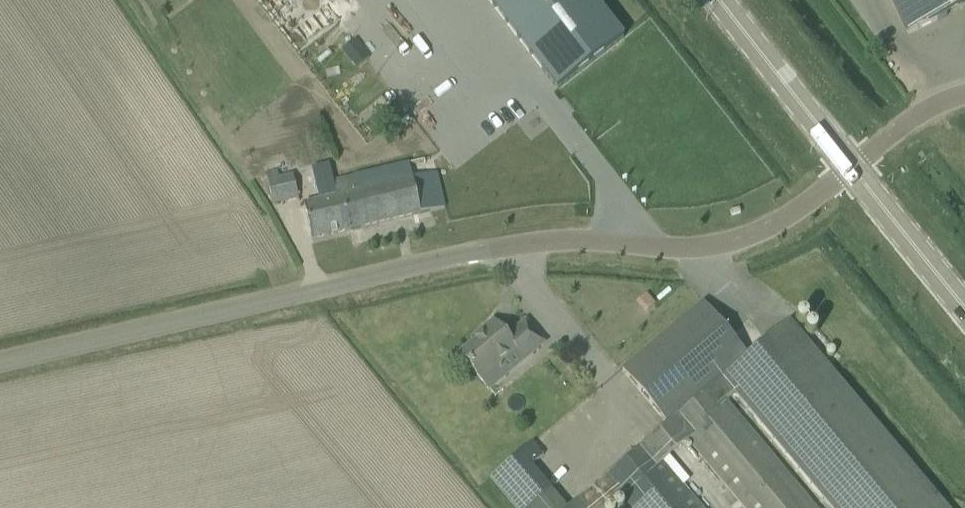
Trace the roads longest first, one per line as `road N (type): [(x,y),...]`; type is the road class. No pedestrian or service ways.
road 1 (unclassified): [(854,169),(767,229),(709,247),(522,244),(0,354)]
road 2 (primary): [(854,169),(722,0)]
road 3 (primary): [(854,169),(964,305)]
road 4 (unclassified): [(854,169),(964,104)]

